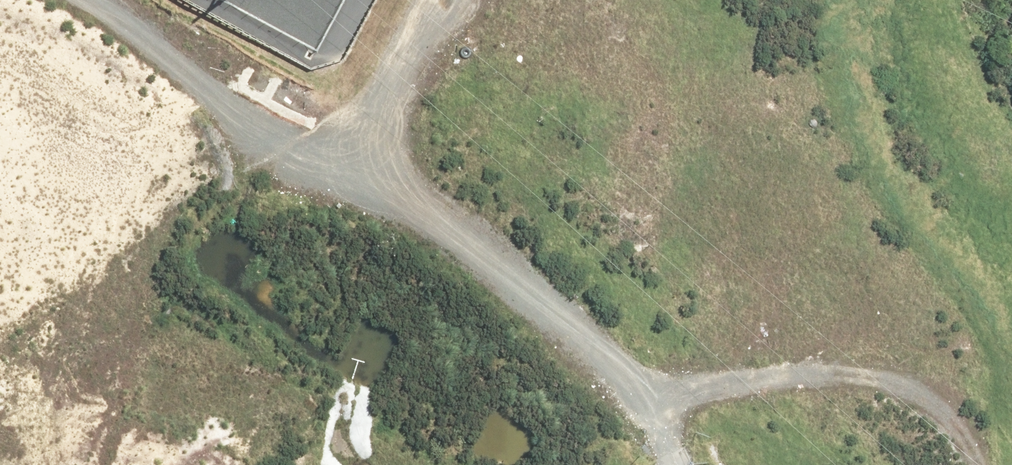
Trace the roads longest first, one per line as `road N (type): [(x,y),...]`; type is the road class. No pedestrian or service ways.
road 1 (unknown): [(665,454),(614,382),(554,331),(0,15)]
road 2 (unknown): [(87,0),(388,173),(513,255),(591,320),(637,387),(665,454)]
road 3 (unknown): [(176,464),(233,395),(370,163)]
road 4 (unknown): [(0,262),(233,395)]

